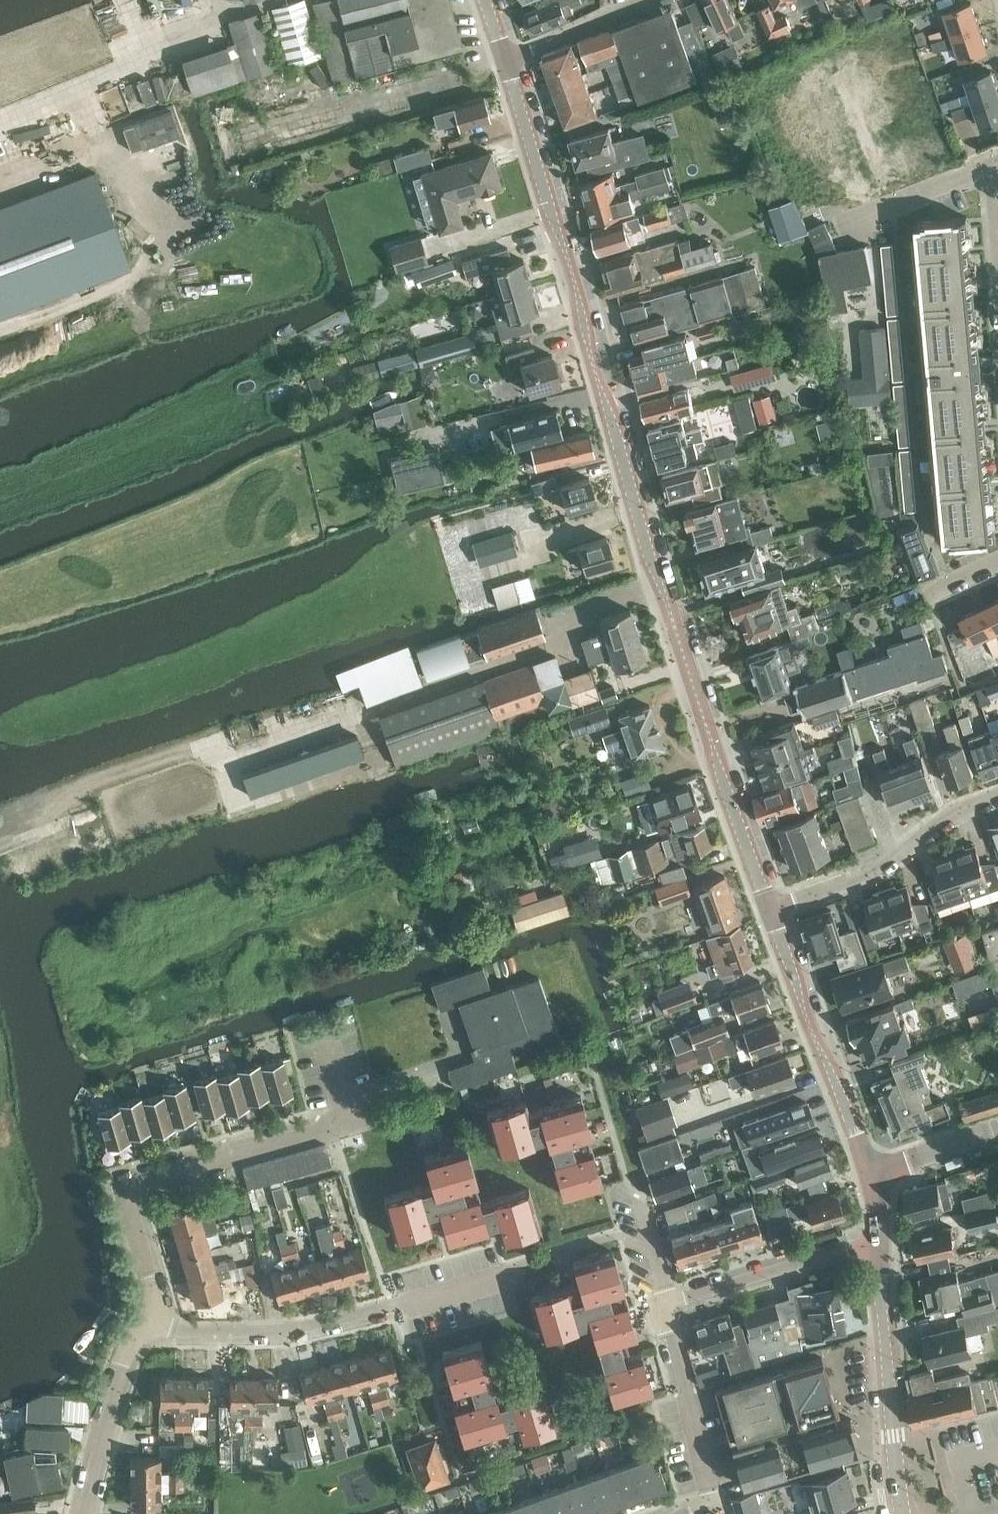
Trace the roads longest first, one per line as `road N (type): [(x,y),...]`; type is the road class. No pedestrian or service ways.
road 1 (tertiary): [(769,912),(644,539),(506,58)]
road 2 (residential): [(165,1325),(135,1194),(338,1127)]
road 3 (tertiary): [(873,1174),(769,912)]
road 4 (tertiary): [(904,1513),(878,1242)]
road 5 (residential): [(997,793),(946,816),(862,879),(769,912)]
road 6 (residential): [(165,1325),(216,1346),(279,1346),(407,1320)]
road 7 (residential): [(674,1305),(704,1459),(710,1507),(701,1513)]
road 8 (residential): [(878,1242),(674,1305)]
road 9 (residential): [(91,1513),(134,1346),(165,1325)]
road 10 (residential): [(338,1127),(374,1251),(407,1320)]
road 11 (residential): [(843,225),(997,165)]
road 12 (residential): [(506,58),(646,0)]
road 13 (residential): [(873,1174),(997,1135)]

